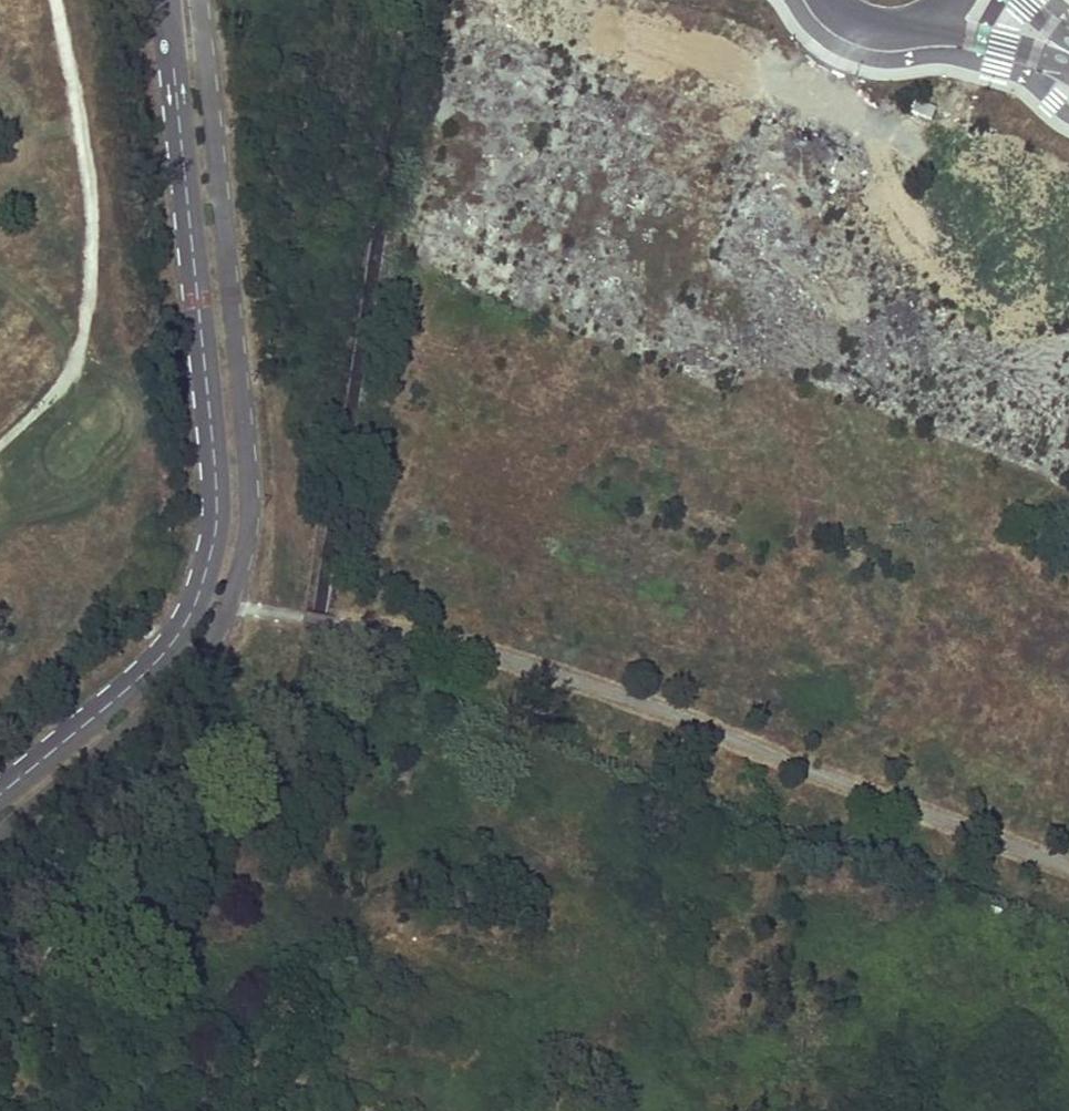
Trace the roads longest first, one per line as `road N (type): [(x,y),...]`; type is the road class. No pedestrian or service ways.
road 1 (unclassified): [(165,0),(216,532),(177,637),(0,796)]
road 2 (residential): [(912,28),(1068,65)]

